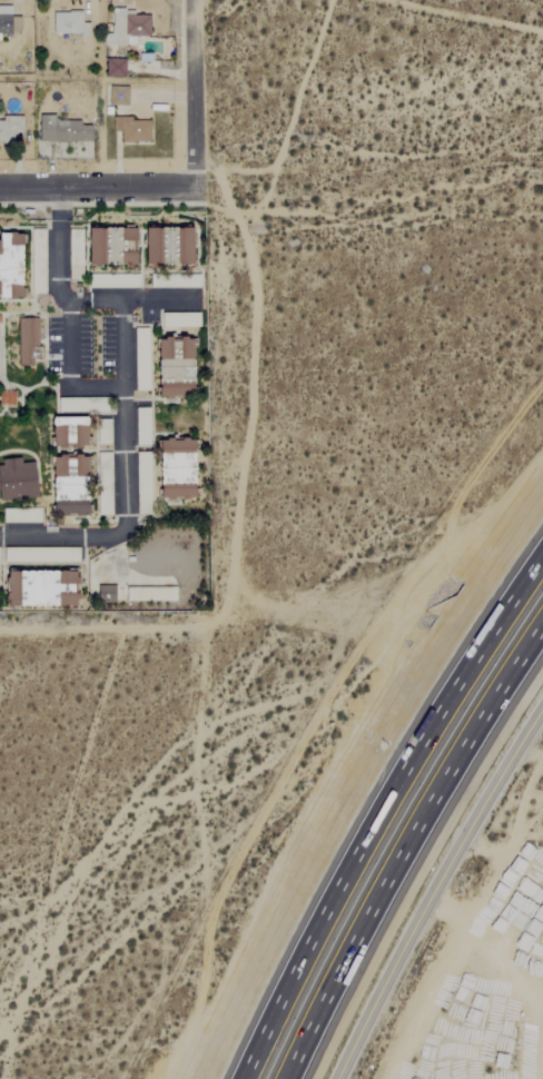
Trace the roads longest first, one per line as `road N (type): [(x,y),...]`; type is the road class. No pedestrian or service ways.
road 1 (motorway): [(542,564),(496,628),(353,877),(245,1078)]
road 2 (motorway): [(296,1078),(379,907),(542,640)]
road 3 (tertiary): [(458,845),(341,1078)]
road 4 (residential): [(0,189),(195,188)]
road 5 (residential): [(195,188),(190,0)]
road 6 (tertiary): [(458,845),(542,711)]

